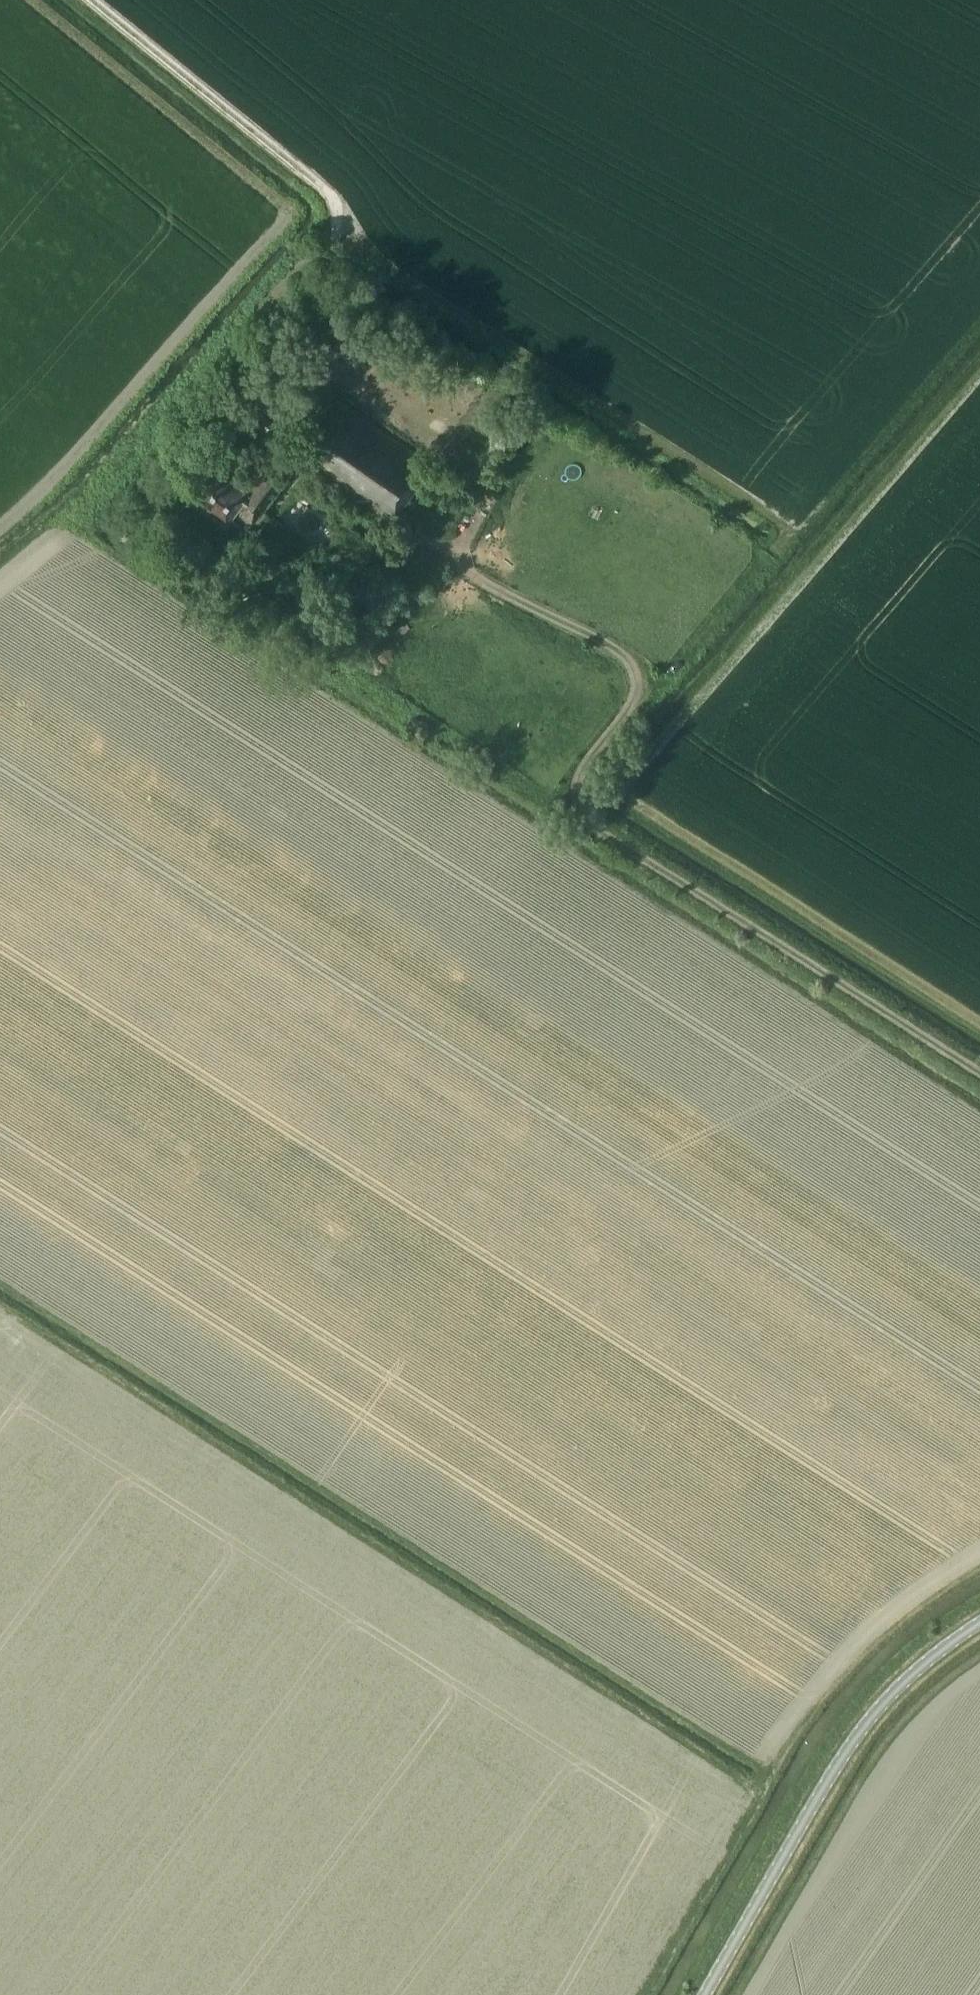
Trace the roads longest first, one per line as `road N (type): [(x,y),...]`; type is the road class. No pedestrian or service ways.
road 1 (track): [(979,1076),(595,836),(584,818),(586,787),(646,702),(646,675),(624,653),(433,536)]
road 2 (unclassified): [(710,1994),(878,1717),(932,1654),(979,1626)]

